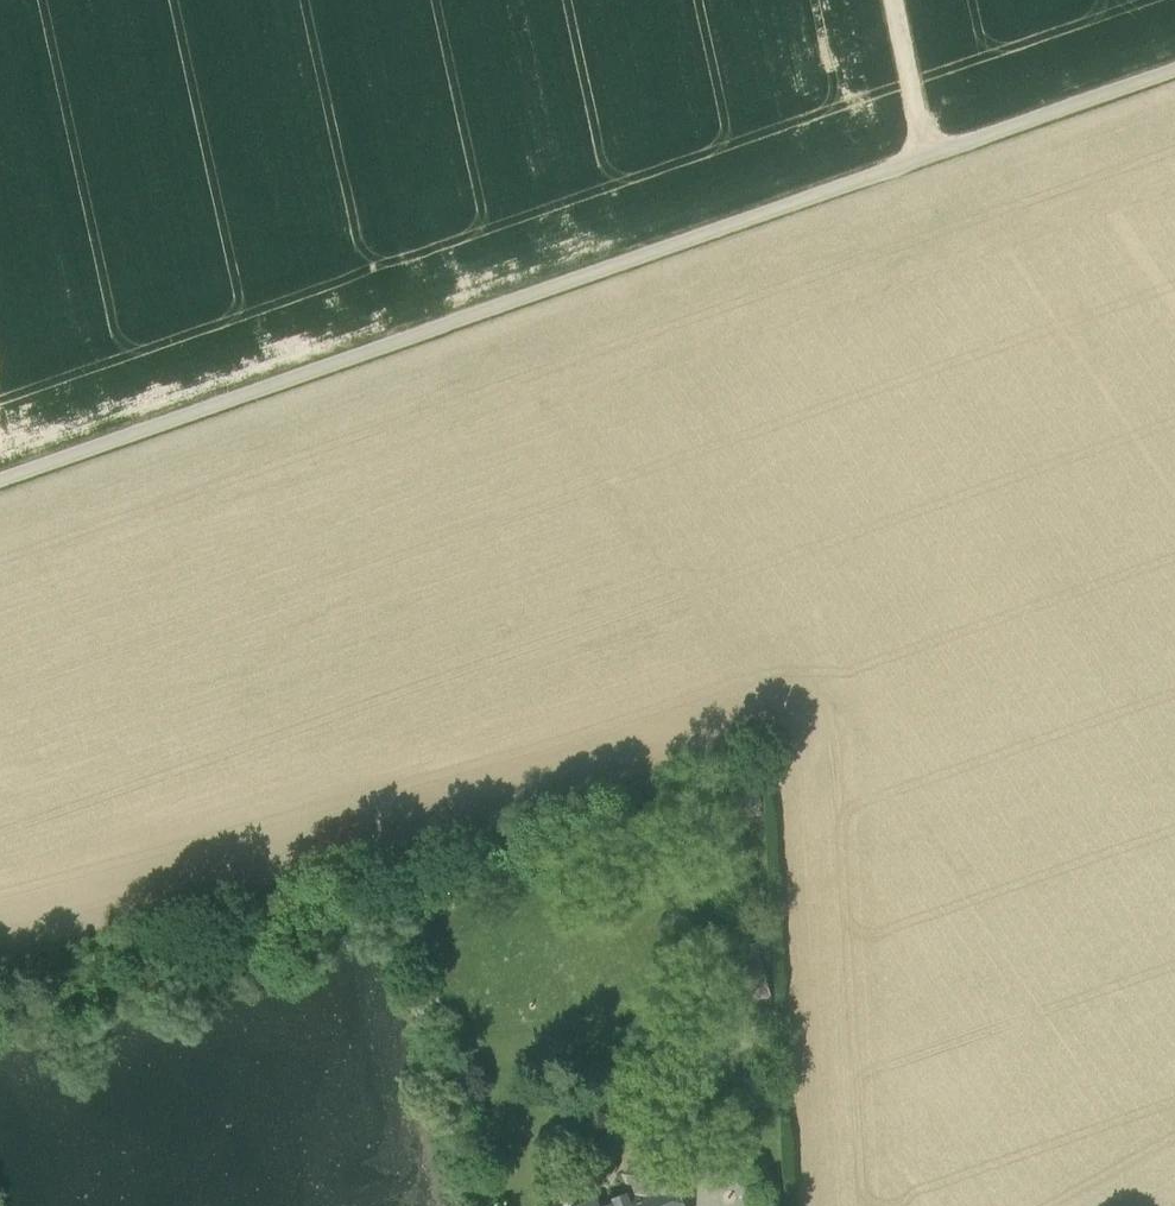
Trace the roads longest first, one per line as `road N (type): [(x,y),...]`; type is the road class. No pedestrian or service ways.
road 1 (unclassified): [(0,479),(1174,68)]
road 2 (track): [(890,0),(925,153)]

